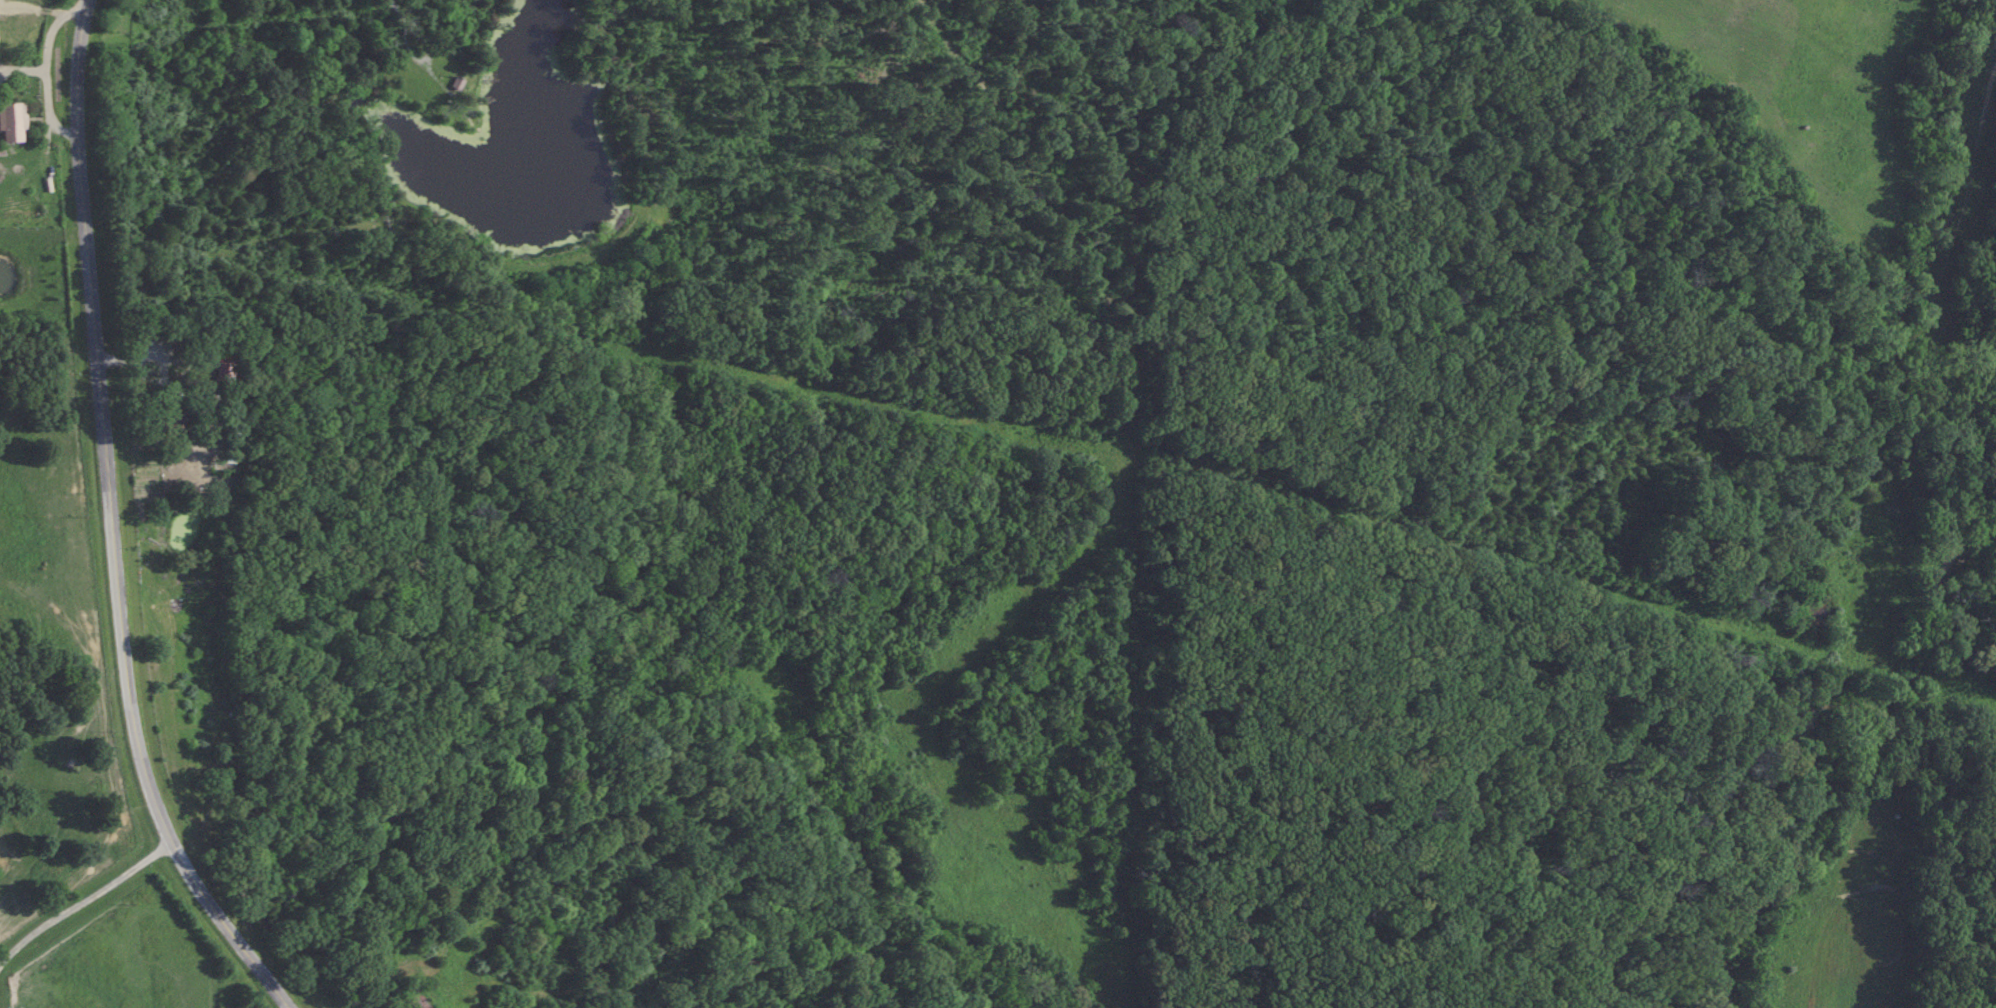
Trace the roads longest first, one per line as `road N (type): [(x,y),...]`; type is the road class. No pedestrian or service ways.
road 1 (secondary): [(292,1007),(169,834),(141,755),(121,627),(89,228),(73,138),(72,63),(83,0)]

